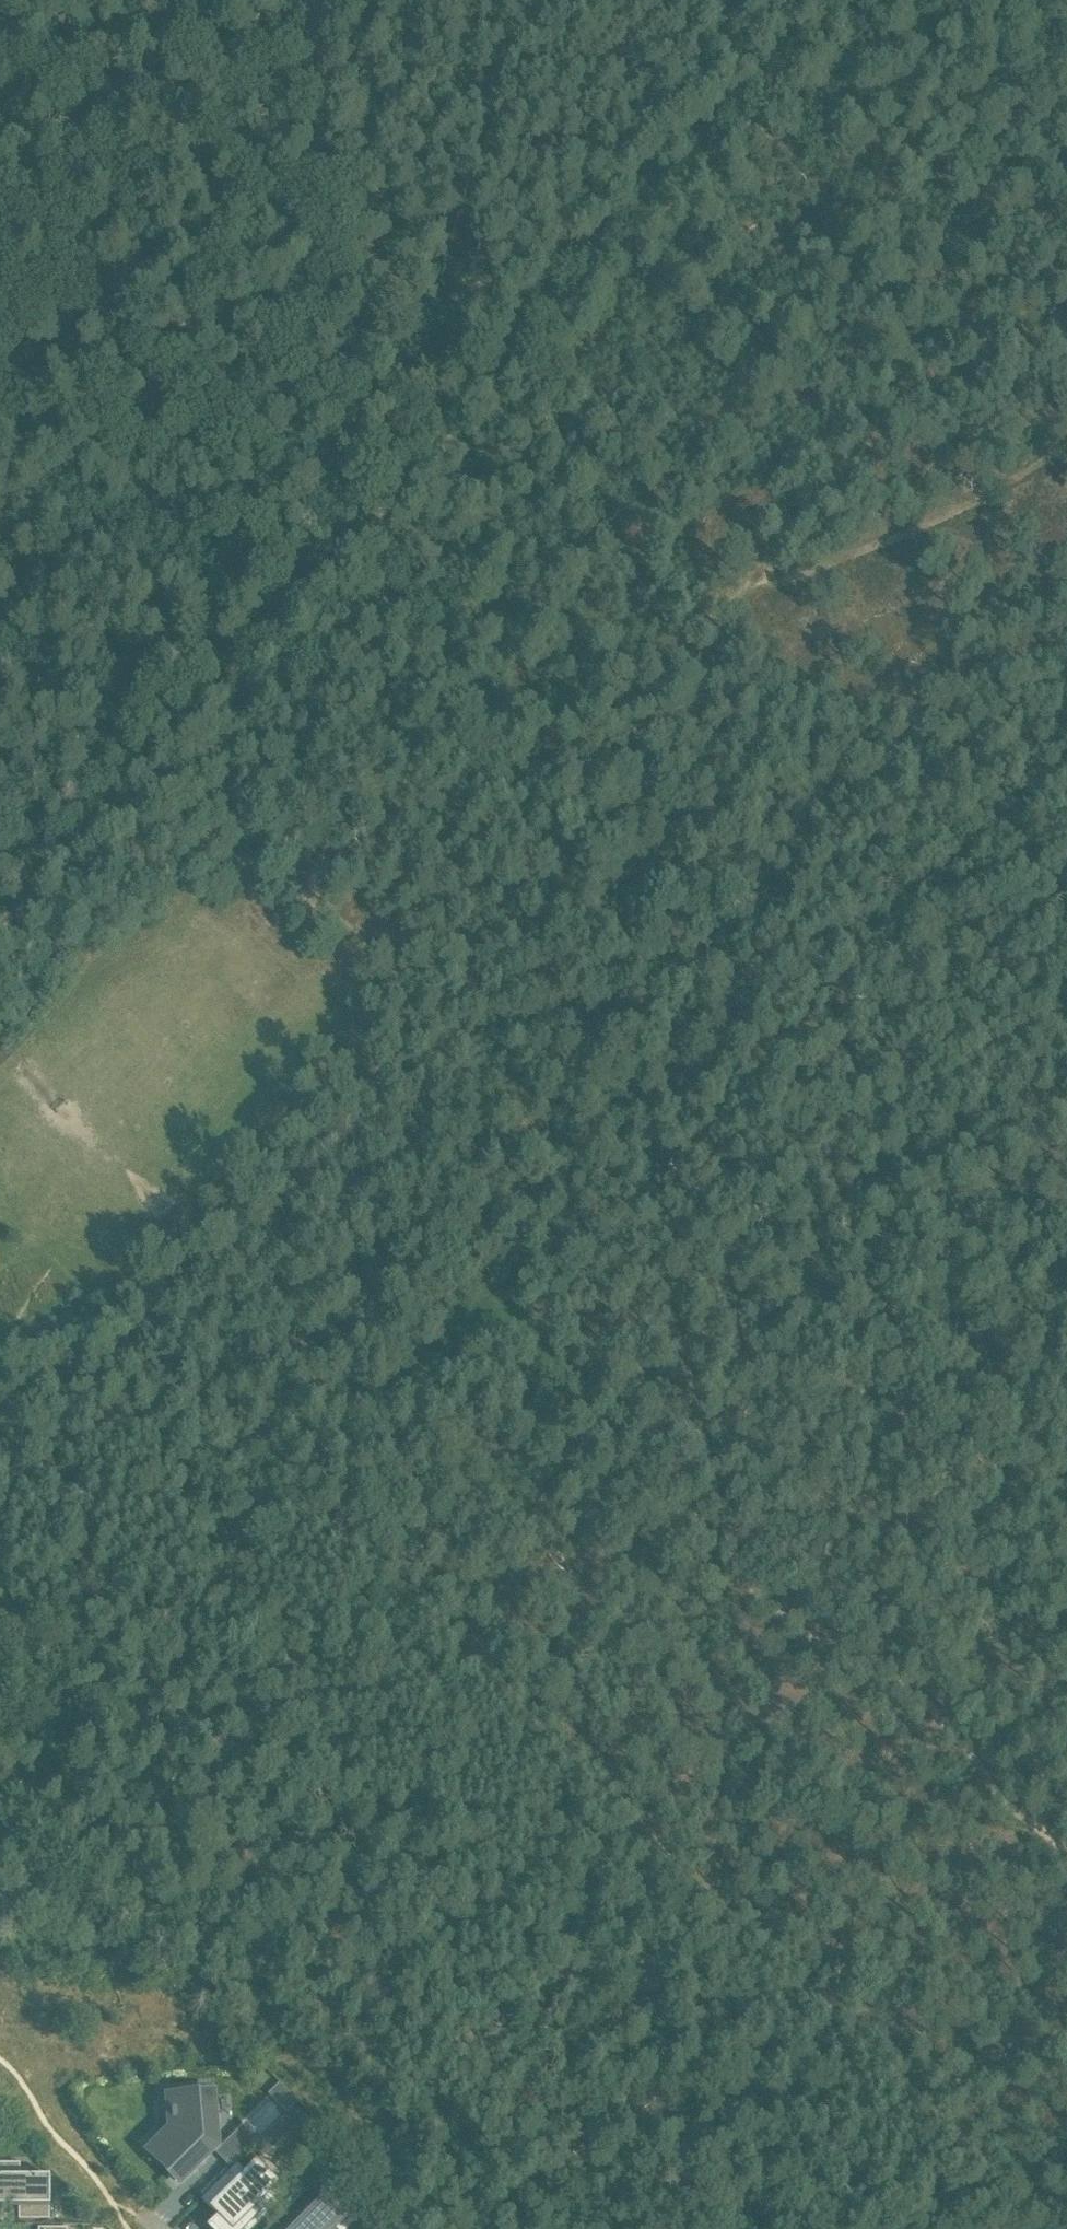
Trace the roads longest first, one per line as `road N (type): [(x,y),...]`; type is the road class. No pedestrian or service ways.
road 1 (track): [(1066,217),(745,584),(697,699),(655,839),(618,1045),(610,1188),(663,1308),(722,1526),(772,1611),(908,1693),(1066,1855)]
road 2 (track): [(836,0),(0,905)]
road 3 (track): [(1066,436),(936,525),(745,584)]

